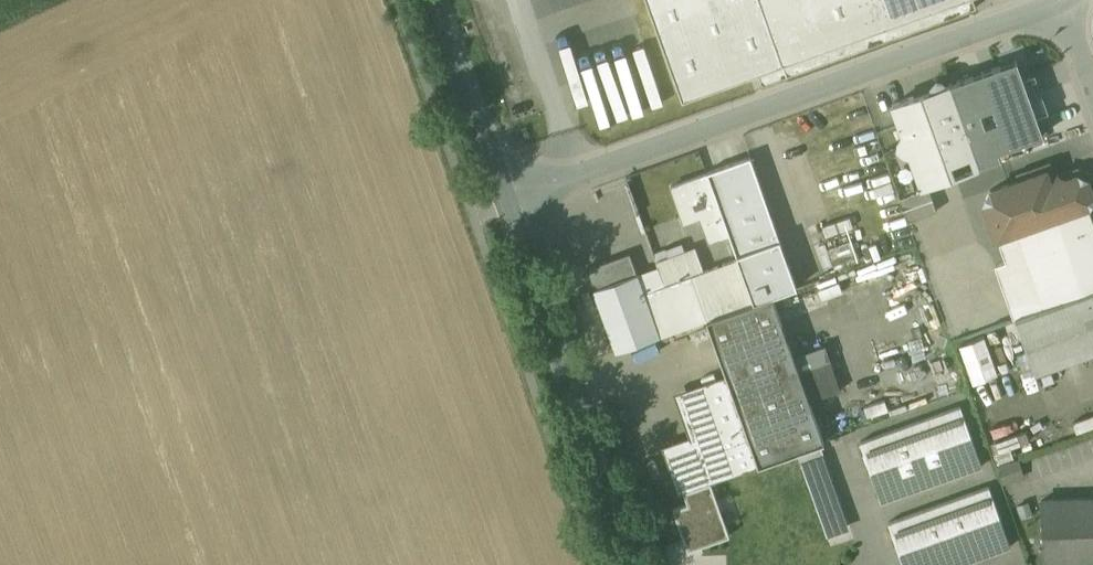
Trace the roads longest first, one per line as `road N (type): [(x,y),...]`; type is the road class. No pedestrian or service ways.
road 1 (residential): [(1064,2),(497,197)]
road 2 (unclassified): [(627,564),(497,197)]
road 3 (unclassified): [(497,197),(430,0)]

